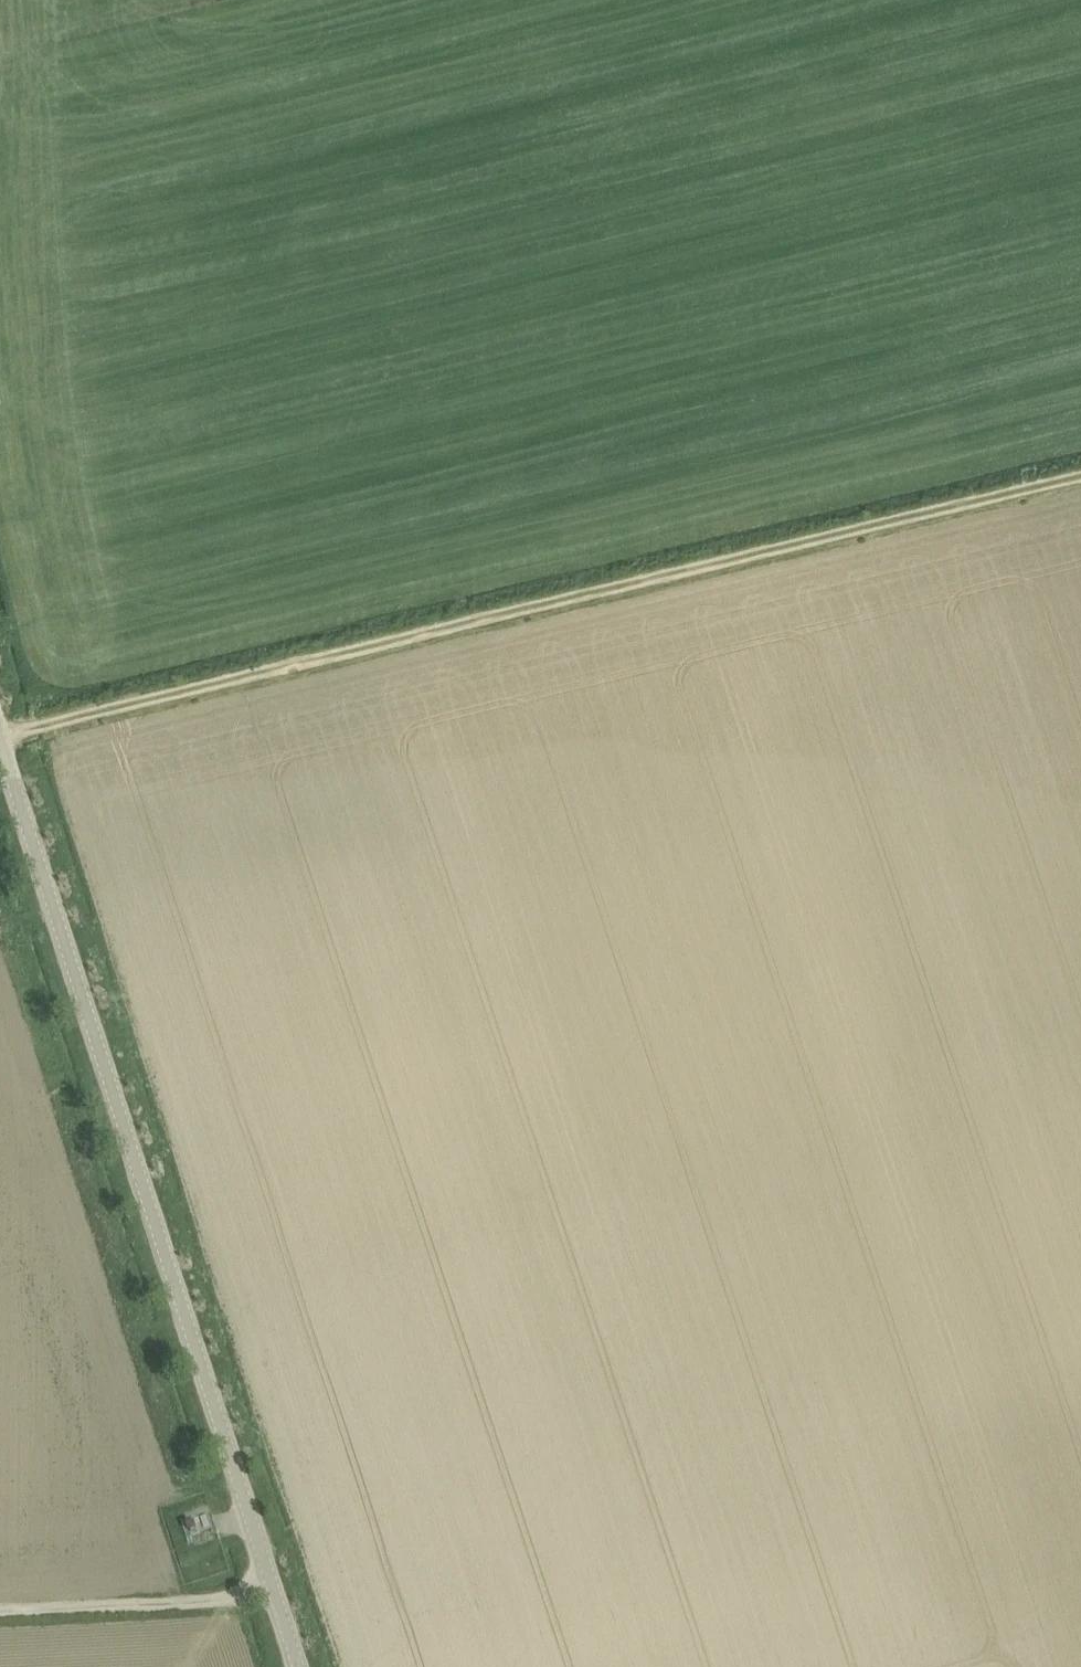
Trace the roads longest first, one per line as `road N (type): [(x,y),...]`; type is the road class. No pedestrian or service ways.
road 1 (unclassified): [(305,1666),(0,696)]
road 2 (track): [(280,1588),(0,1612)]

